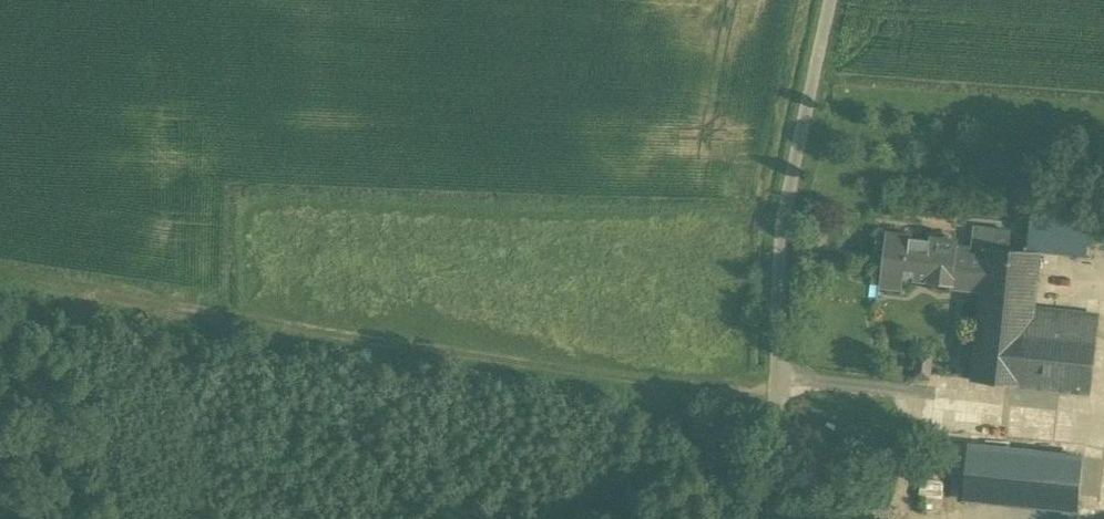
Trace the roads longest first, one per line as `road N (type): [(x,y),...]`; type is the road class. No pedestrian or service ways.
road 1 (unclassified): [(831,0),(780,226),(769,518)]

